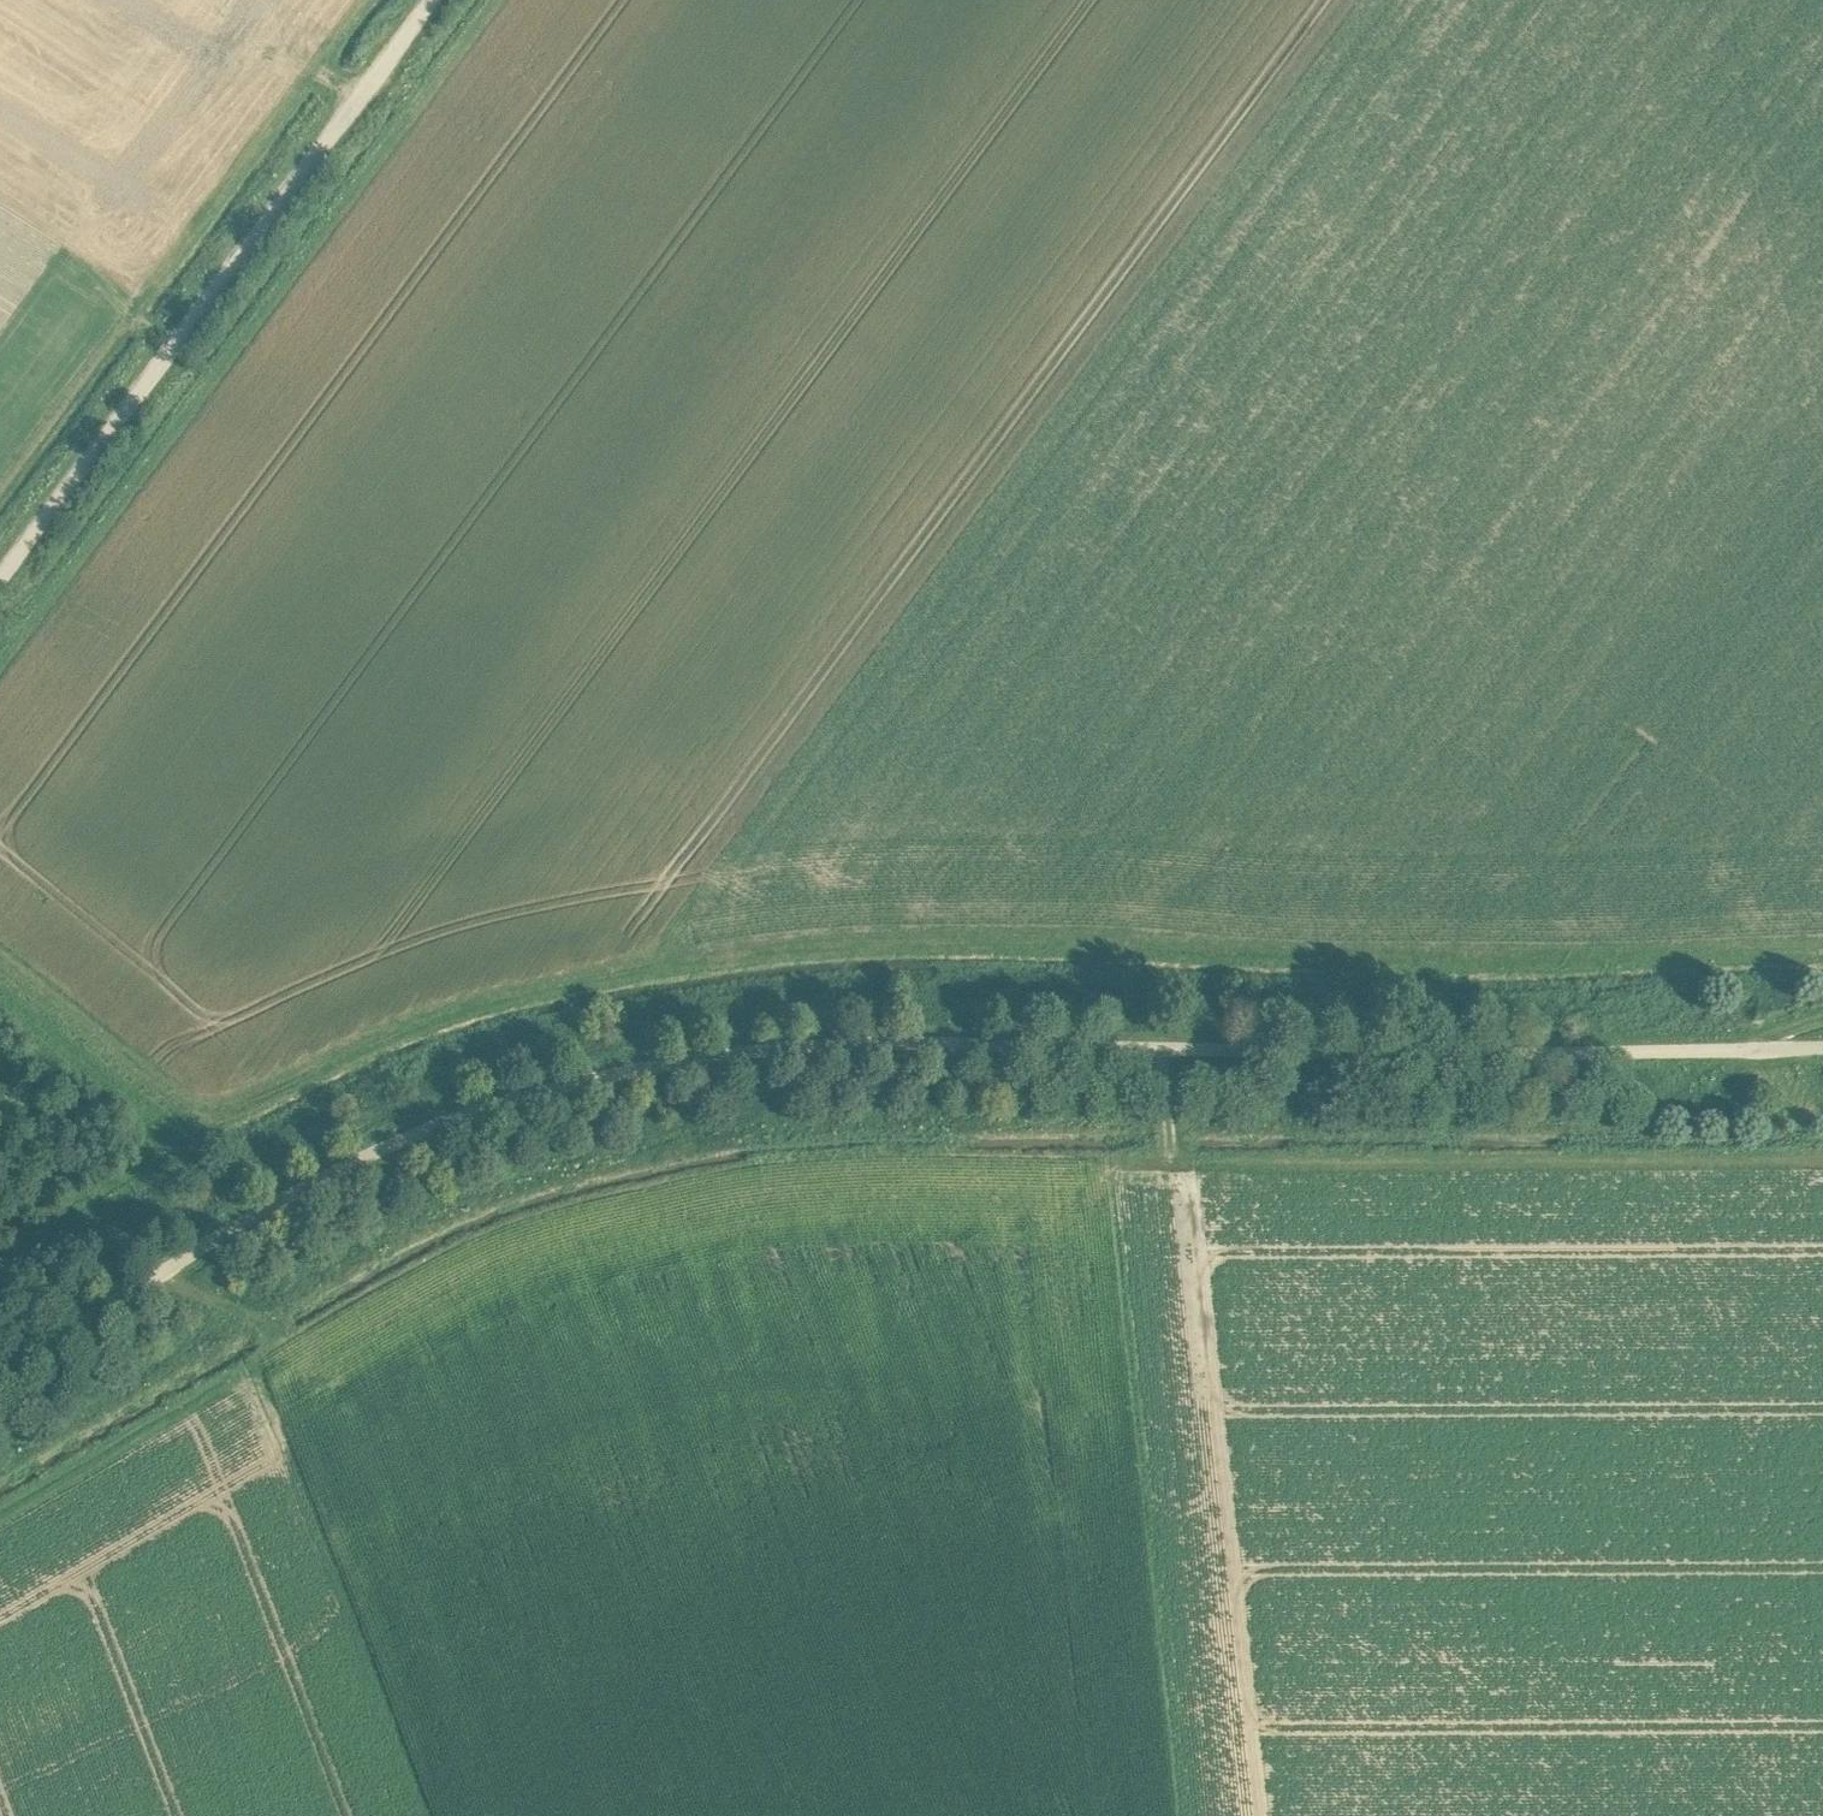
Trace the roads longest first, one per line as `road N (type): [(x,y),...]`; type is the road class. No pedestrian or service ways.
road 1 (unclassified): [(0,1373),(340,1165),(500,1100),(593,1073),(778,1042),(1822,1047)]
road 2 (unclassified): [(0,568),(427,0)]

